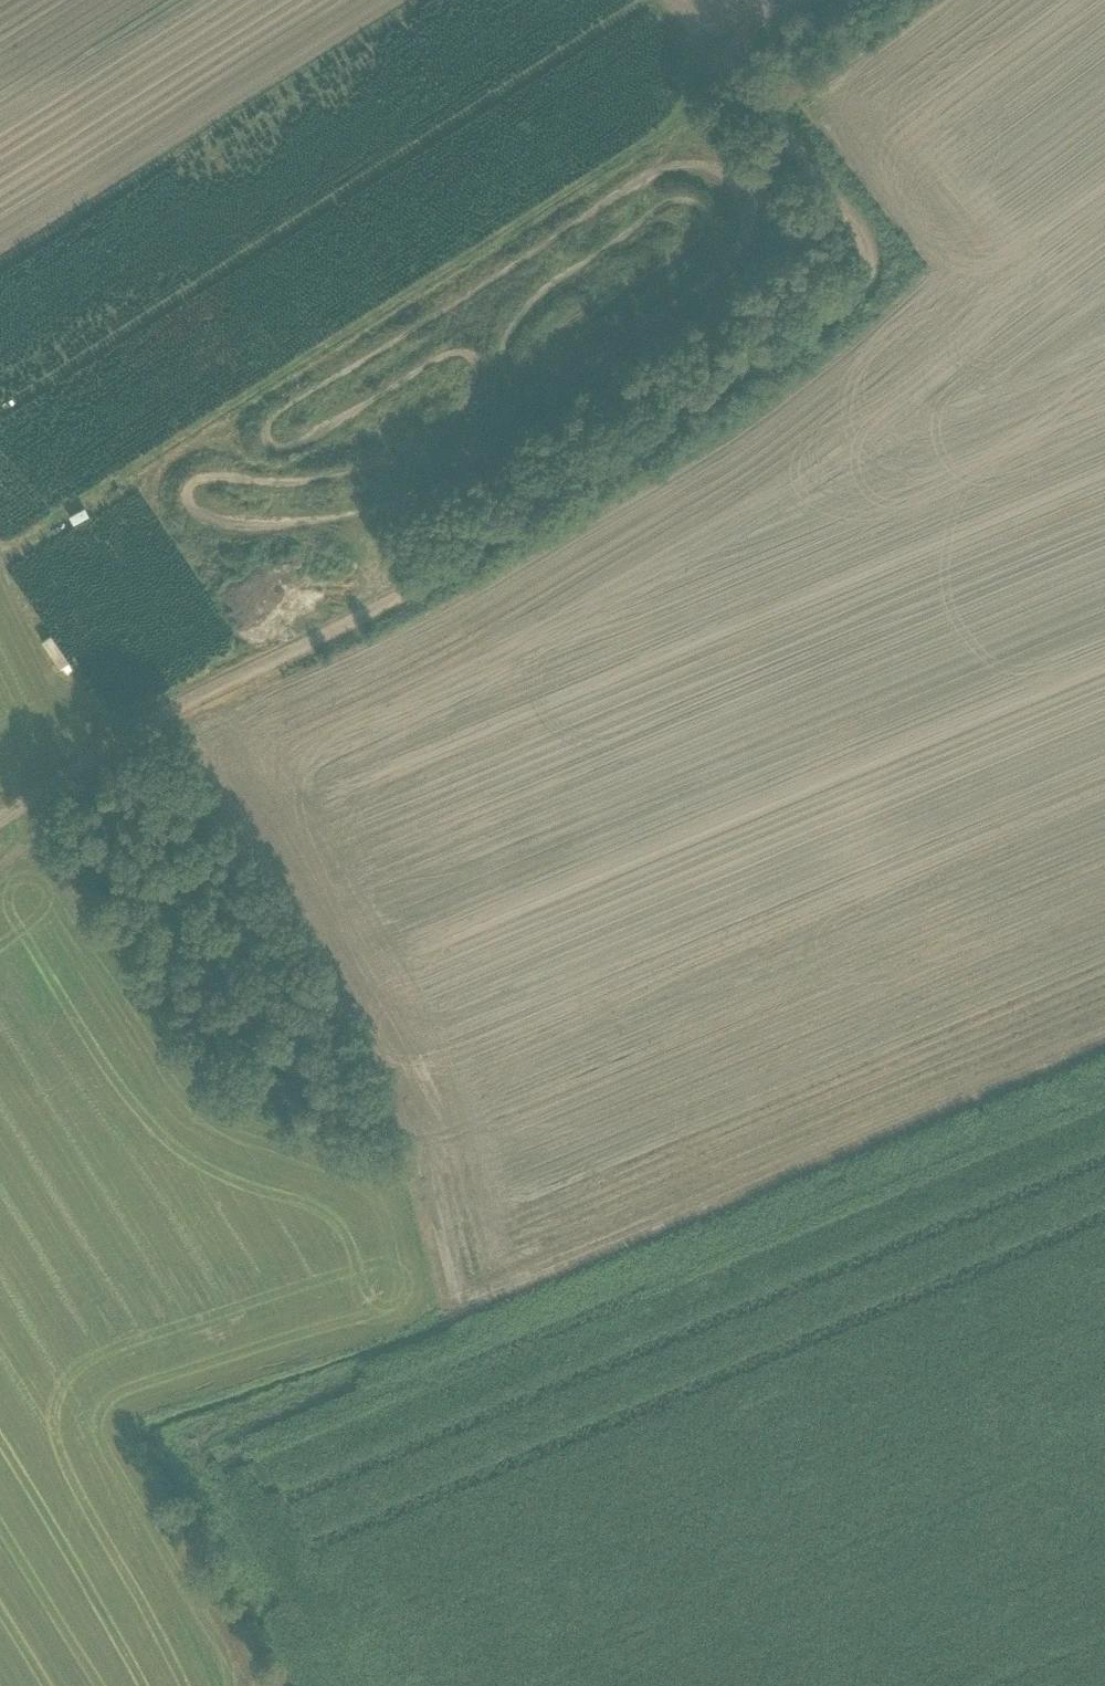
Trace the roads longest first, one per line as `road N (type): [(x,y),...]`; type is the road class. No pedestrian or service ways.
road 1 (track): [(784,0),(743,26),(731,59),(739,84),(854,233),(858,268),(841,298),(423,575),(103,745),(0,817)]

